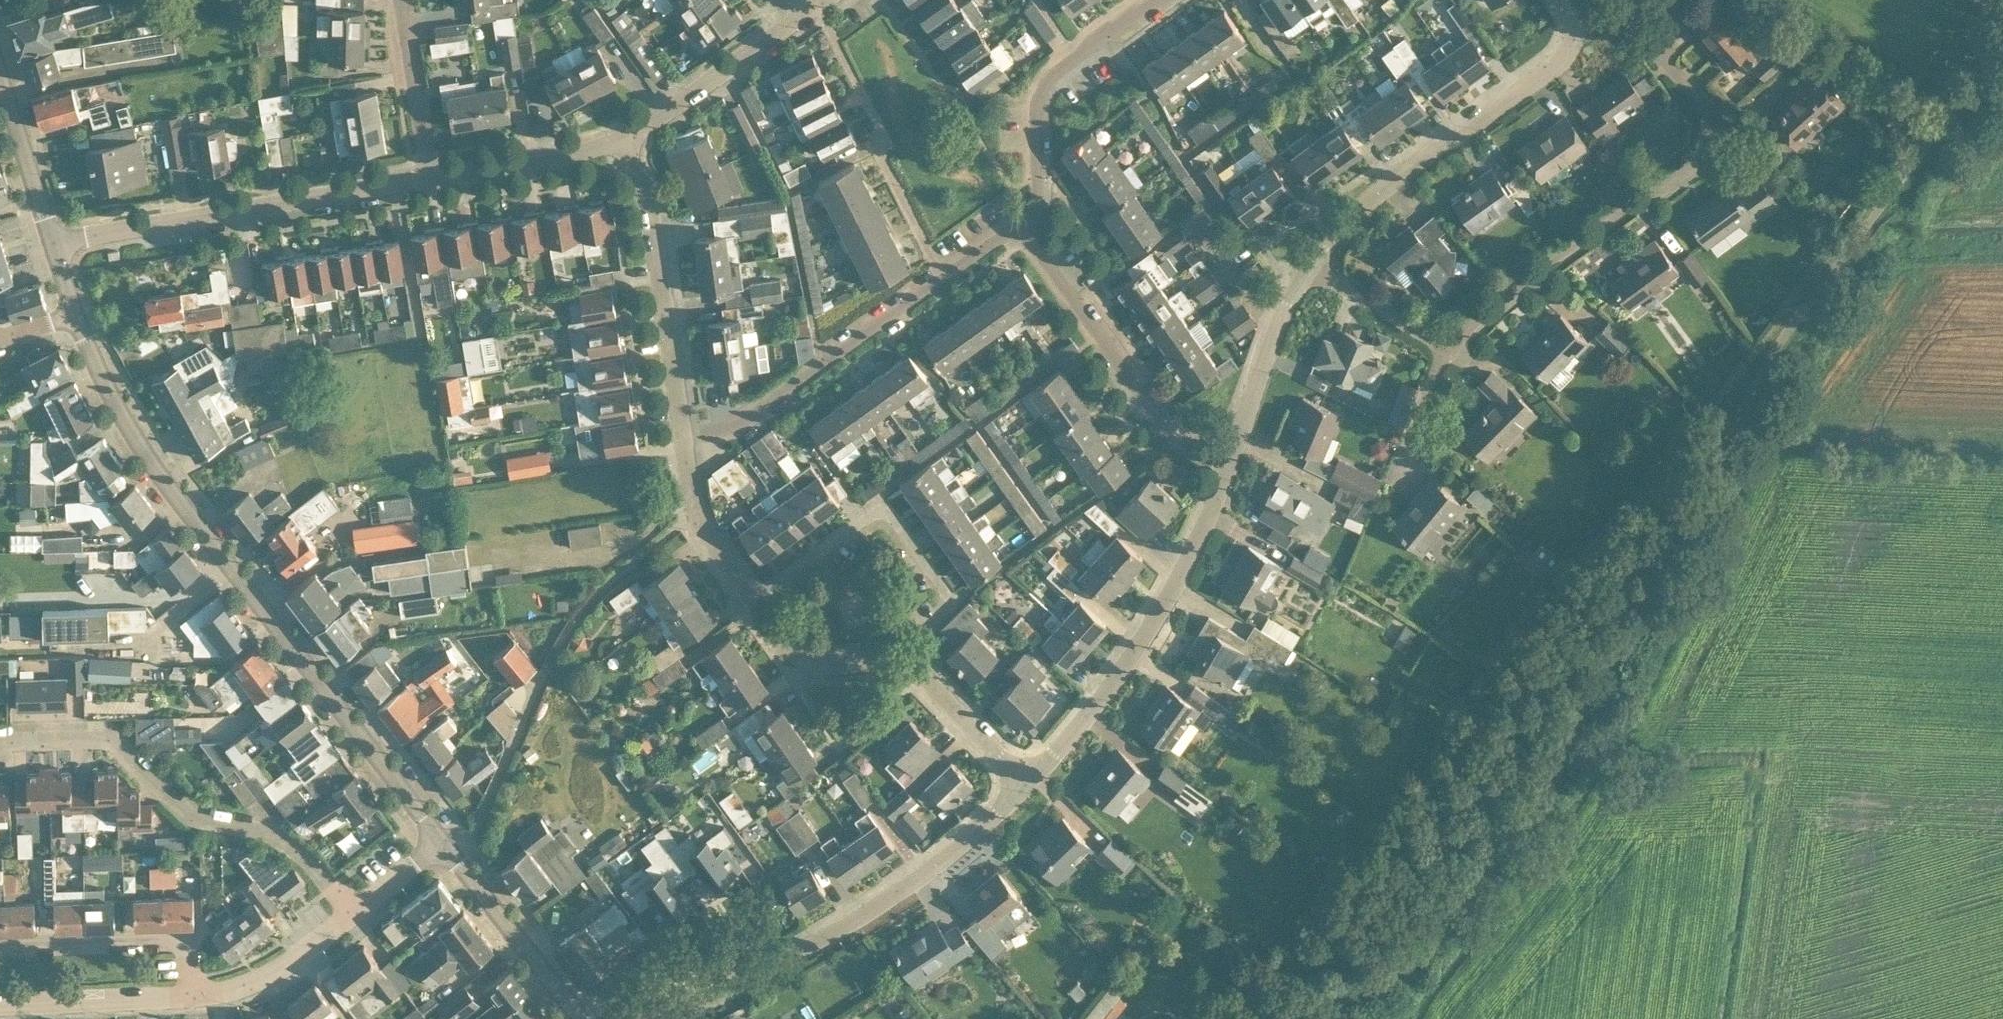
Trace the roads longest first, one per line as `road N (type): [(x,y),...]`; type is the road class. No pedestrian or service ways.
road 1 (tertiary): [(444,842),(156,468),(111,394),(76,313)]
road 2 (residential): [(1448,347),(1545,262),(1703,151),(1708,114),(1701,99),(1638,33),(1605,17),(1573,18)]
road 3 (residential): [(676,1018),(873,908),(1026,784)]
road 4 (residential): [(354,911),(310,859),(274,833),(191,816),(108,738),(0,746)]
road 5 (residential): [(682,432),(747,420),(1019,224)]
road 6 (residential): [(1026,784),(1144,637),(1184,568),(1230,461)]
road 7 (unclassified): [(53,241),(430,177)]
road 8 (residential): [(1309,268),(1366,202),(1556,65),(1573,18)]
road 9 (unclassified): [(907,667),(953,602),(883,505),(751,598)]
road 10 (residential): [(1230,461),(1177,439),(1163,424),(1019,224)]
road 11 (residential): [(682,432),(650,205),(624,136)]
road 12 (residential): [(1019,224),(1037,208),(1036,110),(1048,80),(1154,0)]
road 13 (unclassified): [(0,948),(172,942),(189,956),(192,995)]
road 14 (tertiary): [(583,1018),(444,842)]
road 15 (residential): [(1230,461),(1279,322),(1309,268)]
road 16 (unclassified): [(624,136),(795,19)]
road 17 (unclassified): [(430,177),(563,155),(624,136)]
road 18 (residential): [(0,1004),(192,995)]
road 19 (residential): [(192,995),(272,972),(354,911)]
road 20 (residential): [(751,598),(697,517),(682,432)]
road 21 (residential): [(907,667),(802,657),(751,598)]
road 22 (residential): [(430,177),(400,0)]
road 23 (tertiary): [(53,241),(0,74)]
road 24 (residential): [(1026,784),(907,667)]
road 25 (residential): [(1448,347),(1309,268)]

